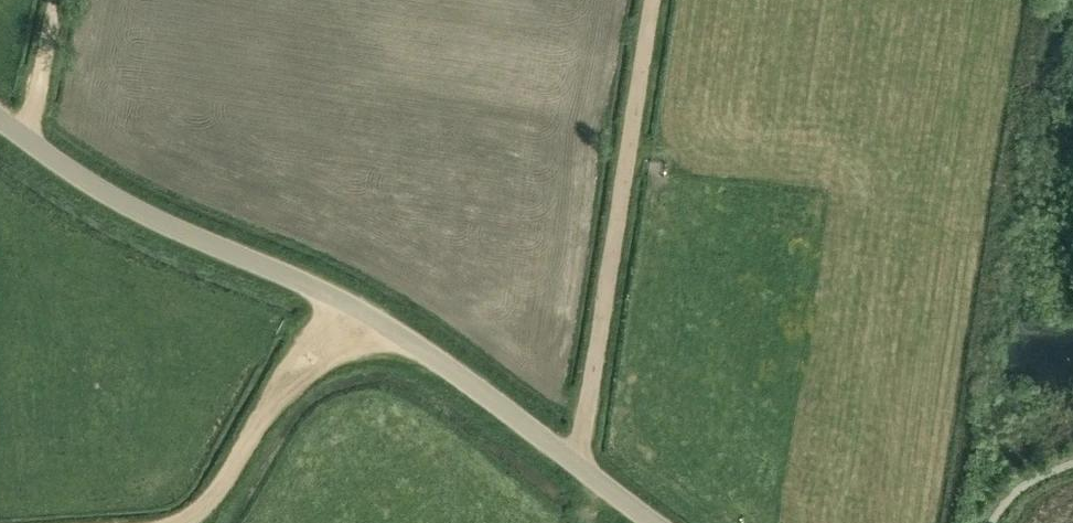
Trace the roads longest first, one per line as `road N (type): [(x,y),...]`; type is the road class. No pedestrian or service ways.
road 1 (unclassified): [(656,522),(409,339),(90,180),(0,114)]
road 2 (track): [(581,470),(653,0)]
road 3 (track): [(351,304),(259,400),(198,518),(146,522)]
road 4 (track): [(22,132),(48,0)]

